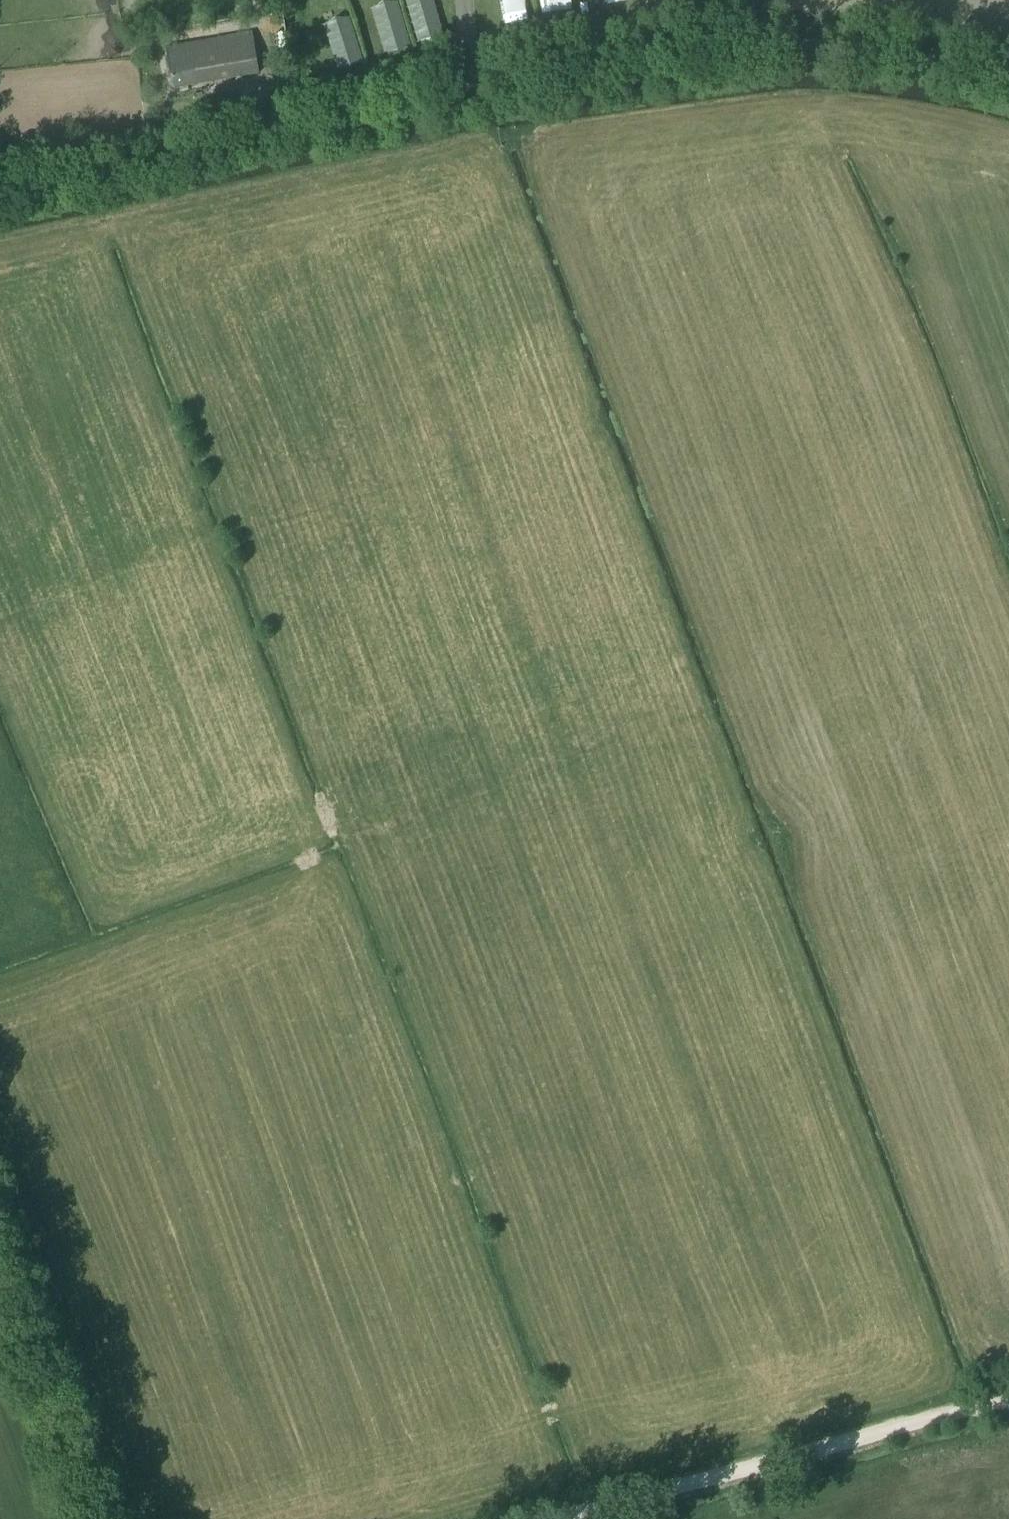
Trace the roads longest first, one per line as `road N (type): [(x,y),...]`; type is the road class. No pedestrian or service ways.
road 1 (unclassified): [(1008,1398),(561,1518)]

